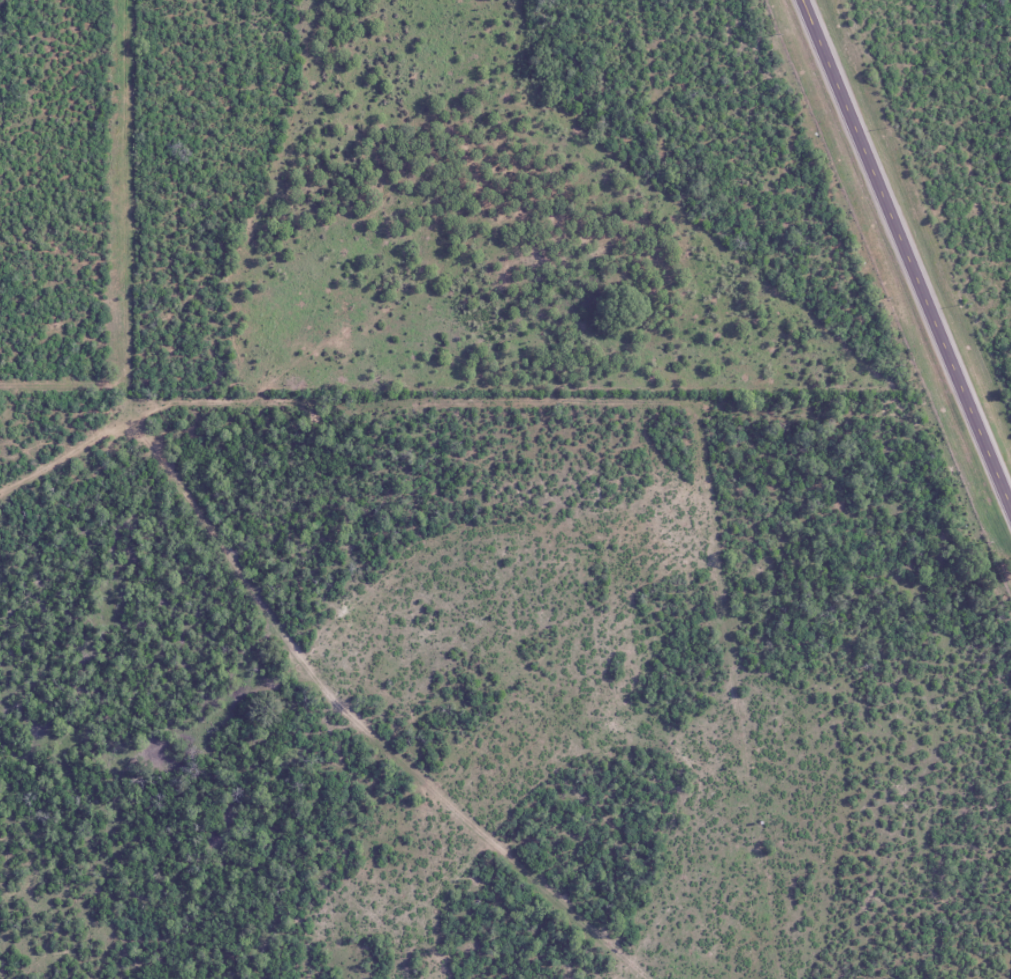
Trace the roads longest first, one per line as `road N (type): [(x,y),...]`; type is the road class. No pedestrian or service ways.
road 1 (primary): [(1010,509),(803,0)]

